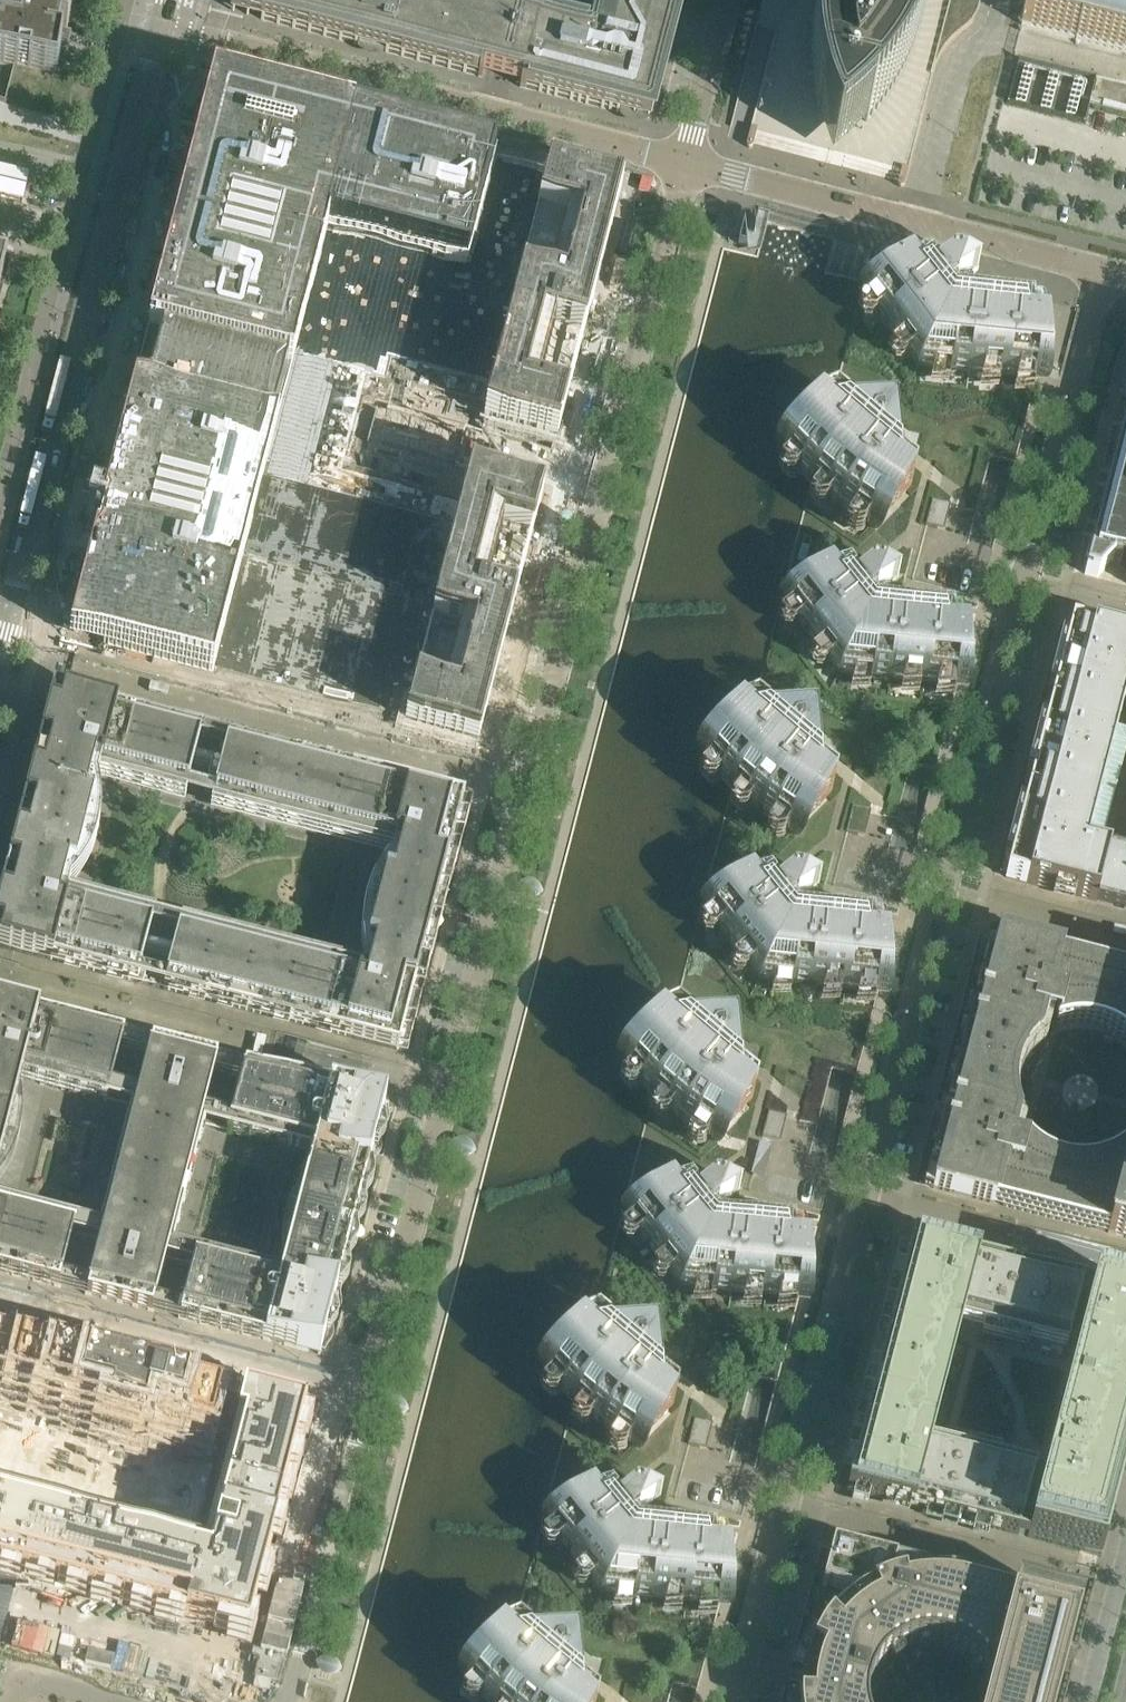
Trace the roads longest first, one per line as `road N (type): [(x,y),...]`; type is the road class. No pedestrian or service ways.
road 1 (residential): [(1102,269),(735,1701)]
road 2 (tertiary): [(0,676),(167,23)]
road 3 (residential): [(528,788),(688,160)]
road 4 (residential): [(369,1393),(528,788)]
road 5 (residential): [(688,160),(167,23)]
road 6 (residential): [(528,788),(76,675)]
road 7 (residential): [(1102,269),(688,160)]
road 8 (residential): [(369,1393),(0,1298)]
road 9 (residential): [(369,1393),(302,1651),(277,1701)]
road 10 (residential): [(189,1701),(37,1665),(13,1701)]
road 11 (residential): [(688,160),(730,0)]
road 12 (residential): [(1125,1561),(1090,1701)]

